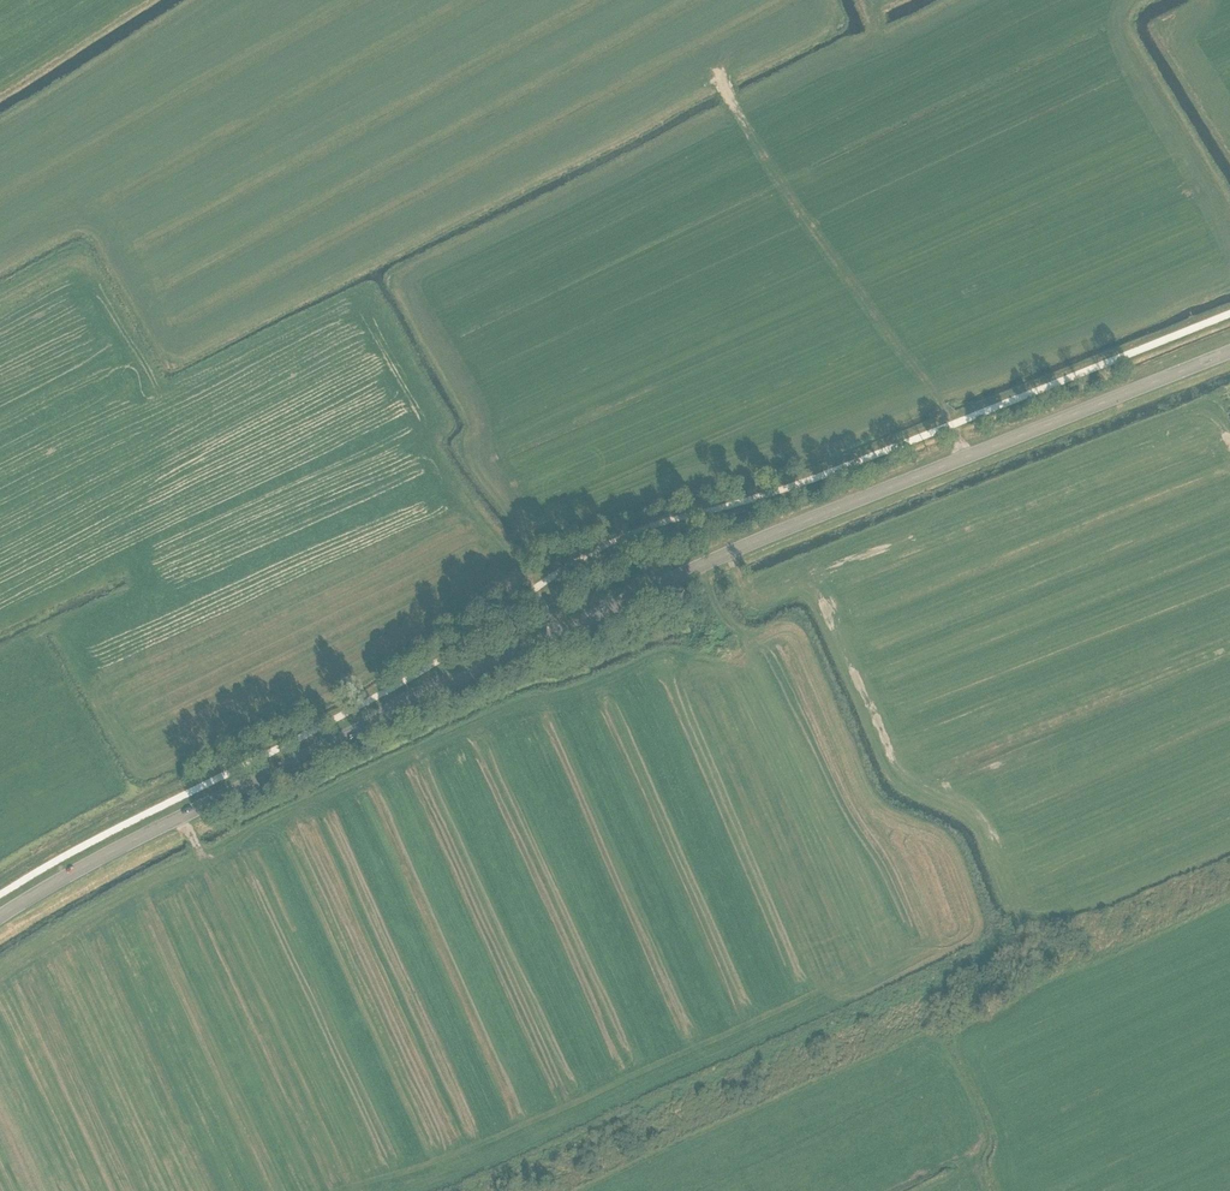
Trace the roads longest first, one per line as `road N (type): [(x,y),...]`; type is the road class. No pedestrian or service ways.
road 1 (secondary): [(0,917),(123,846),(727,553),(1229,352)]

